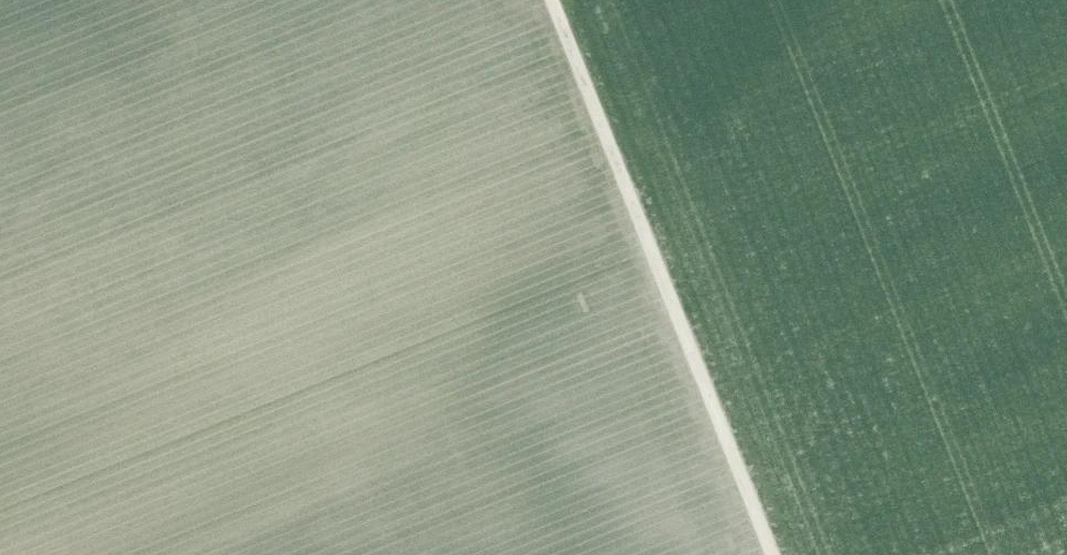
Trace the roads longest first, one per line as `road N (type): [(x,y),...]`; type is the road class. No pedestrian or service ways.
road 1 (track): [(773,554),(552,0)]

